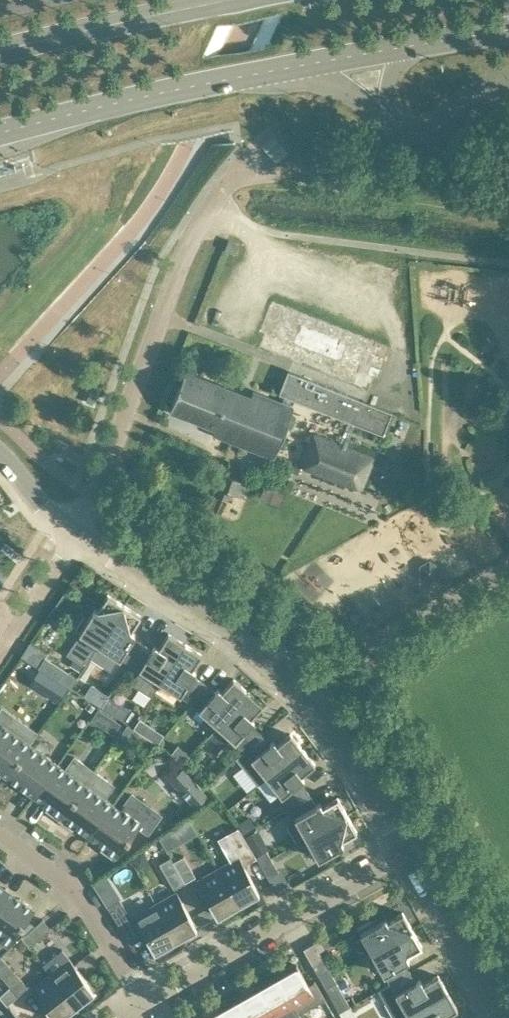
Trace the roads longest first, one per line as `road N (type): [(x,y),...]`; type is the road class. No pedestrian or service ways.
road 1 (residential): [(79,536),(243,642),(309,702),(404,854)]
road 2 (residential): [(79,536),(190,240),(230,182),(279,177)]
road 3 (secondary): [(0,134),(299,67)]
road 4 (residential): [(144,1004),(404,854)]
road 5 (track): [(508,213),(279,177)]
road 6 (secondary): [(226,0),(0,51)]
road 7 (residential): [(144,1004),(81,901),(0,837)]
road 8 (residential): [(404,854),(499,1017)]
road 9 (residential): [(385,115),(407,134),(422,135),(508,78)]
road 10 (residential): [(0,650),(79,536)]

